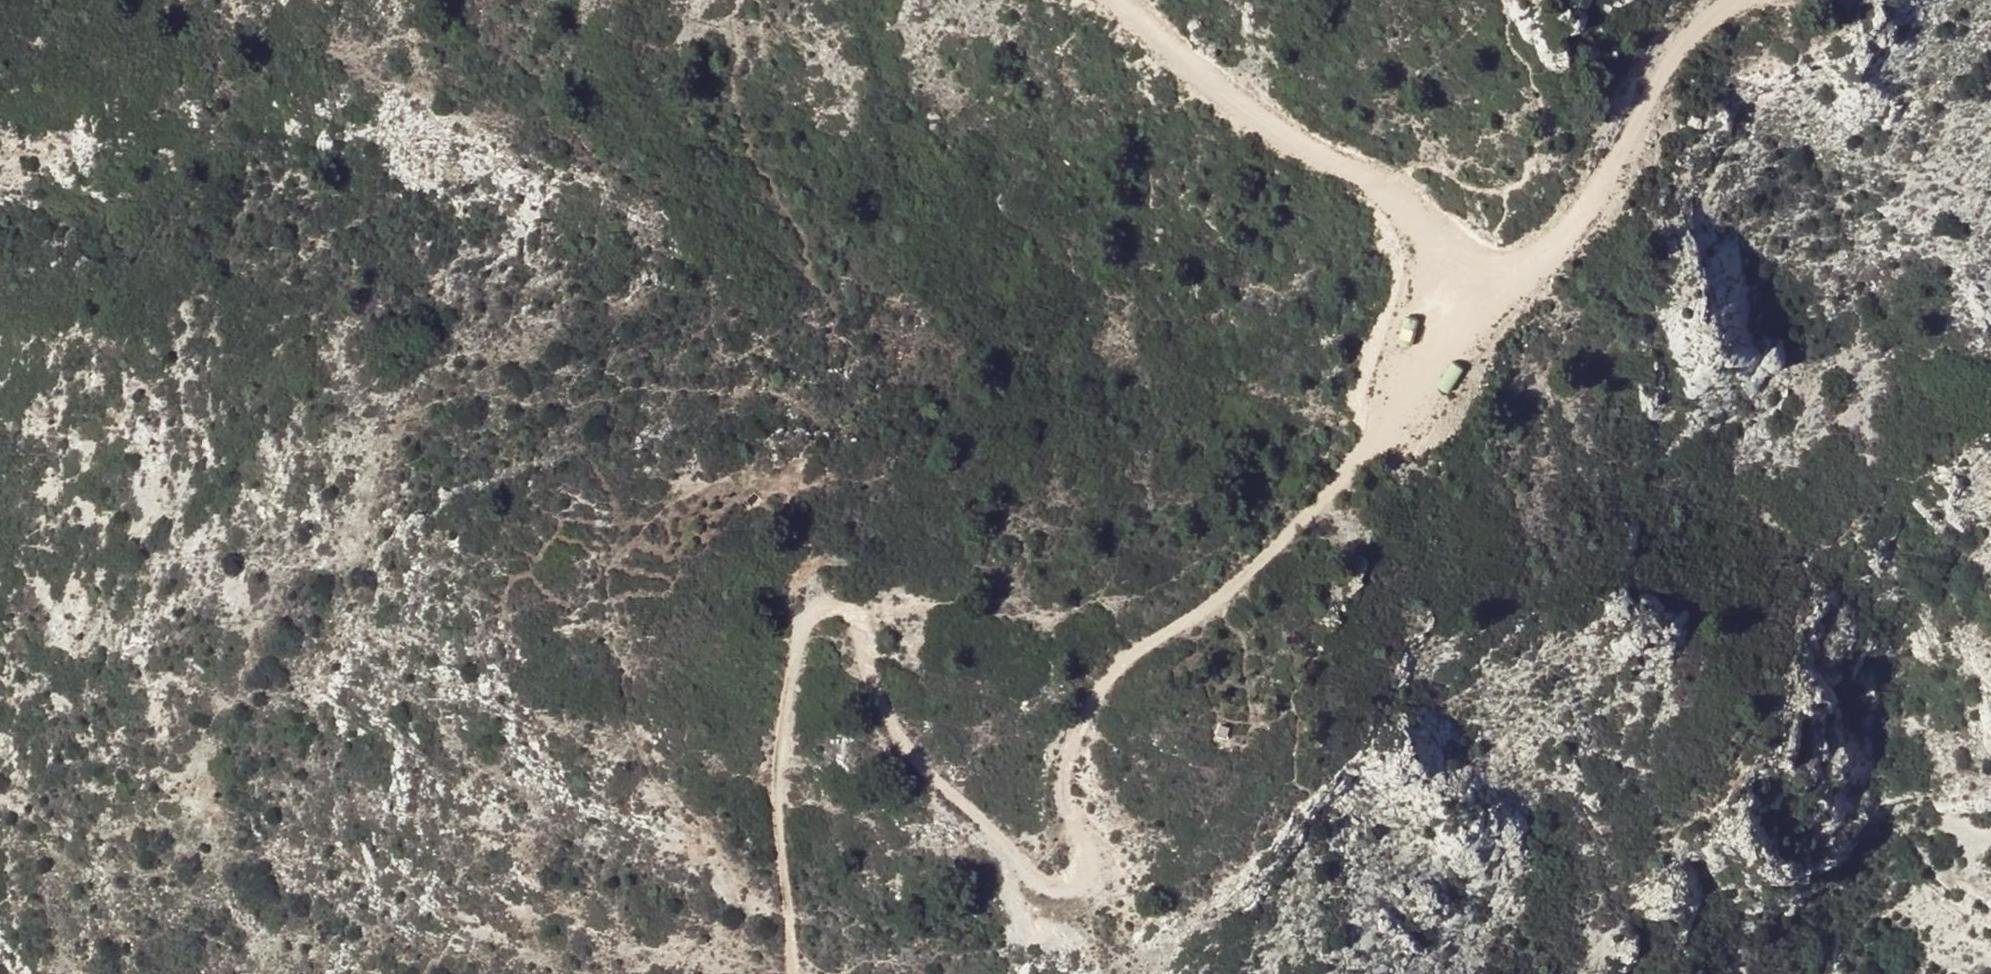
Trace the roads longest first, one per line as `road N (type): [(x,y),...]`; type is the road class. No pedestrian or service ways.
road 1 (track): [(1108,0),(1262,120),(1403,201),(1465,299),(1399,421),(1224,598),(1146,645),(1096,695),(1070,749),(1064,781),(1078,848),(1075,873),(1062,881),(1027,869),(940,781),(894,722),(852,612),(826,606),(809,618),(779,745),(791,973)]
road 2 (track): [(1465,299),(1512,279),(1588,211),(1676,39),(1732,0)]

